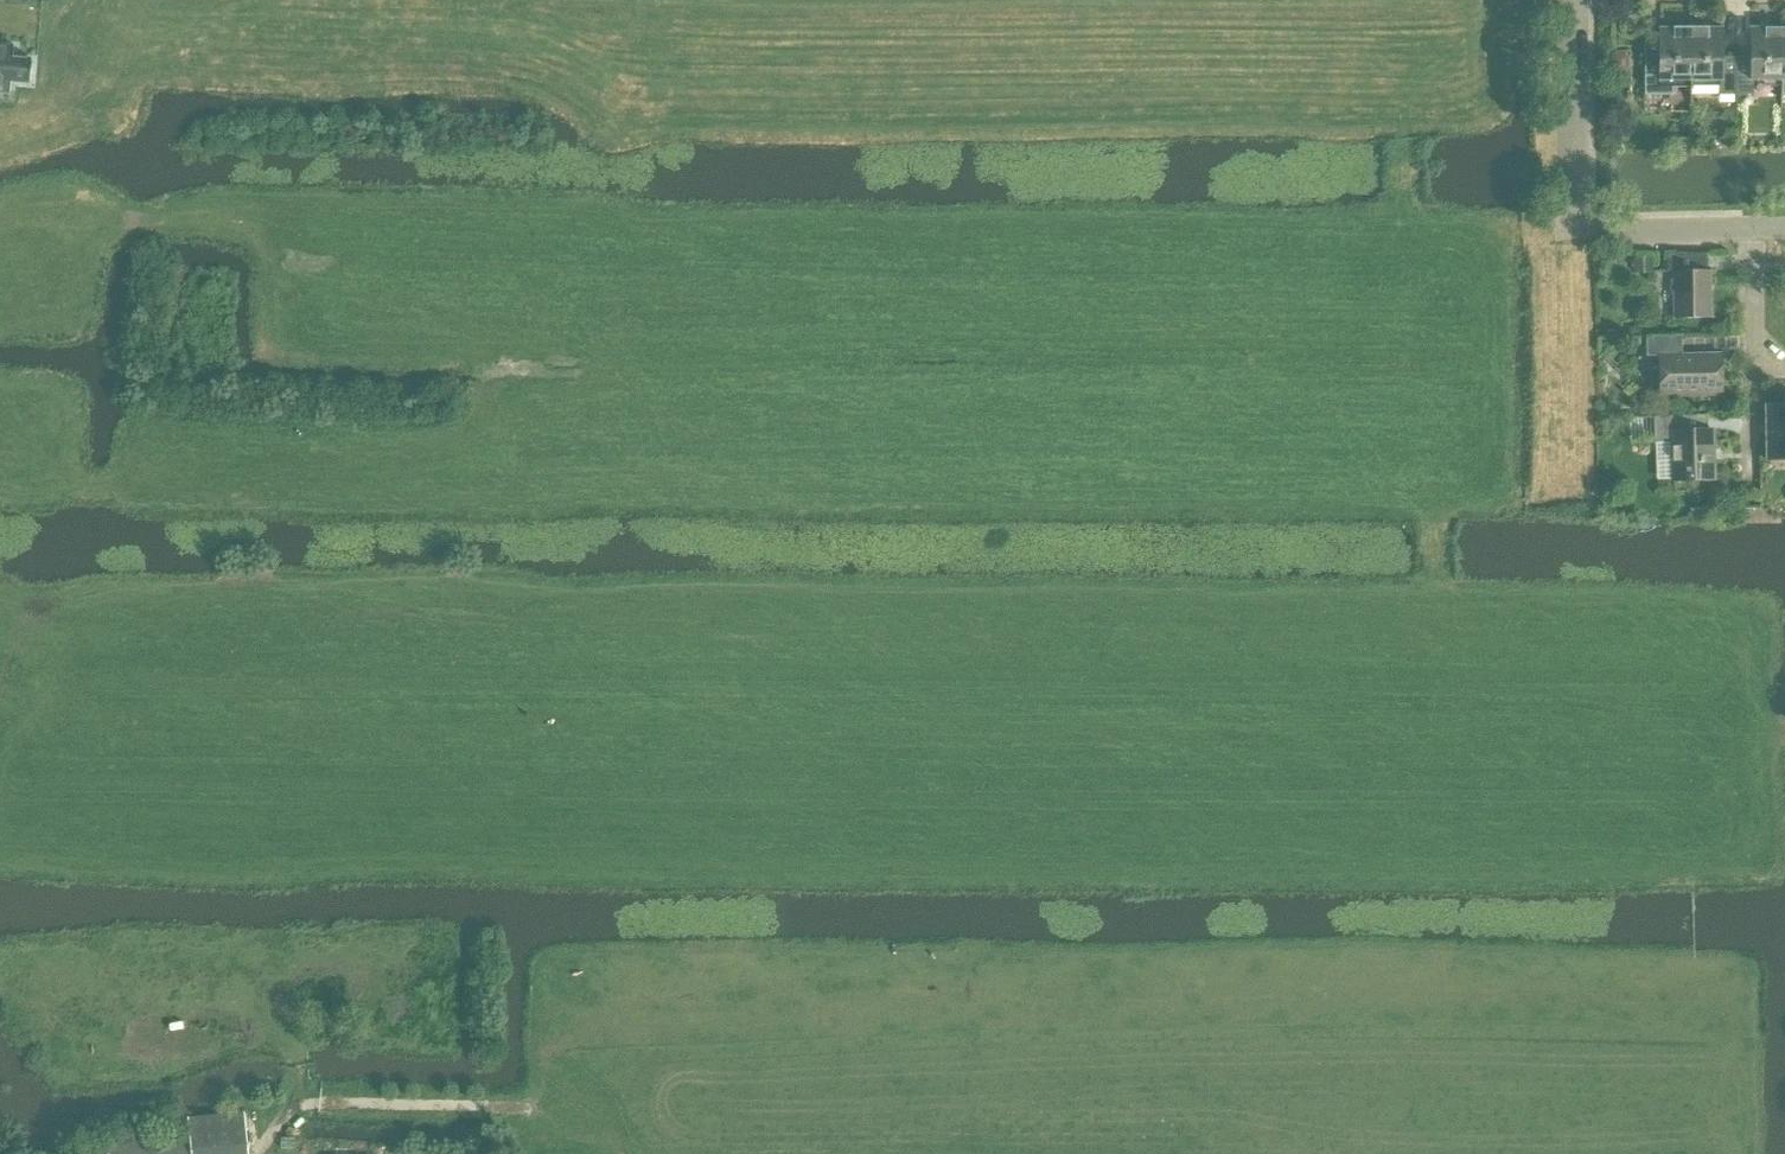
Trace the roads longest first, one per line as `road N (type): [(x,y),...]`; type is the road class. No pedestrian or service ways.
road 1 (residential): [(1750,233),(1575,231),(1574,0)]
road 2 (residential): [(1750,233),(1749,370)]

